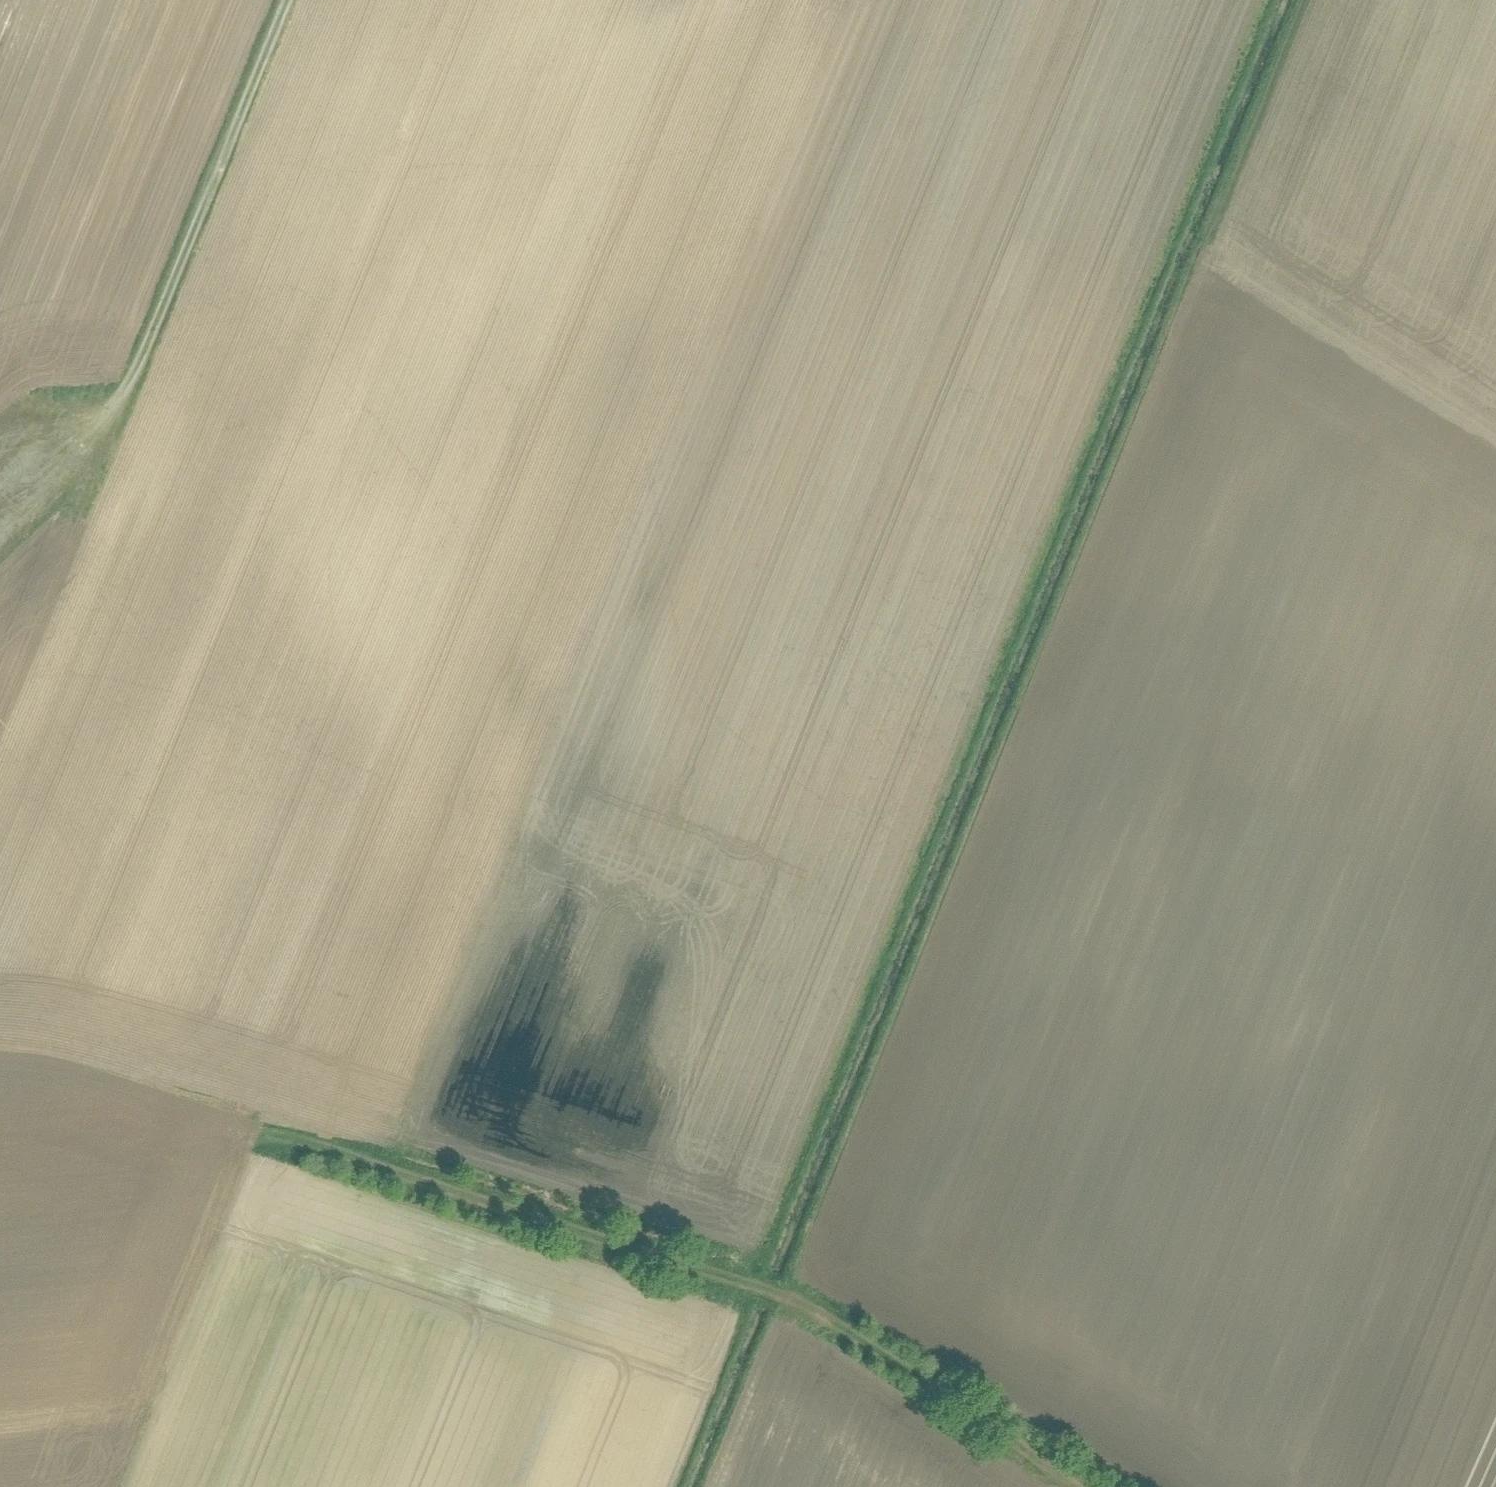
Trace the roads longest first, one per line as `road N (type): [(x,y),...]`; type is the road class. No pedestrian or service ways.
road 1 (track): [(1080,1486),(772,1289),(420,1174)]
road 2 (track): [(283,0),(76,496)]

